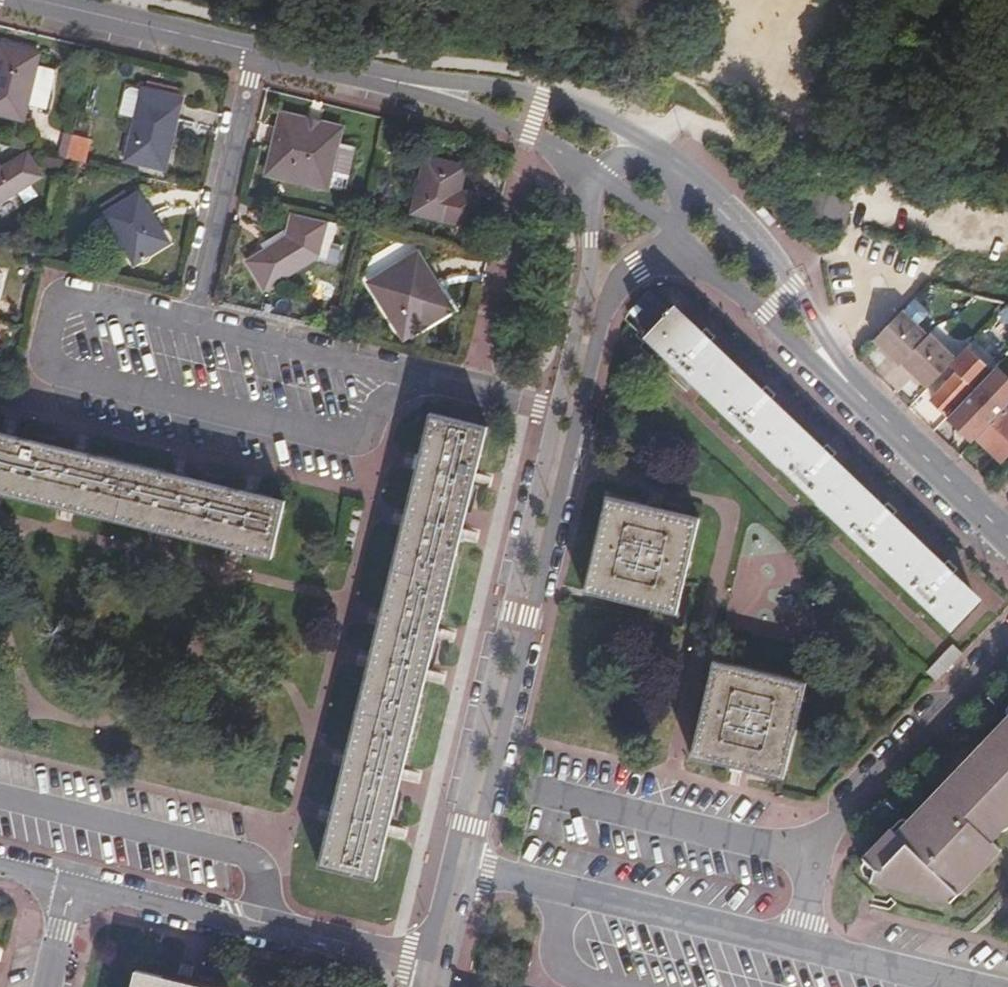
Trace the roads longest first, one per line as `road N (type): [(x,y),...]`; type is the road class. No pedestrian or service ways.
road 1 (residential): [(195,330),(83,302),(61,309),(48,363),(58,374),(344,440),(356,438),(383,400),(409,380)]
road 2 (tertiary): [(566,418),(461,869)]
road 3 (residential): [(72,885),(437,970)]
road 4 (residential): [(800,944),(461,869)]
road 5 (tertiary): [(670,156),(535,96),(358,78)]
road 6 (residential): [(1007,646),(814,855)]
road 7 (residential): [(259,54),(195,330)]
road 8 (tertiary): [(358,78),(517,131),(599,186)]
road 9 (tertiary): [(843,373),(790,290),(694,175)]
road 10 (tertiary): [(259,54),(29,0)]
road 11 (tertiary): [(1007,538),(843,373)]
road 12 (residential): [(409,380),(195,330)]
road 13 (tertiary): [(671,242),(843,373)]
road 14 (residential): [(974,986),(800,944)]
road 15 (residential): [(409,380),(566,418)]
road 16 (tertiary): [(599,186),(591,314)]

